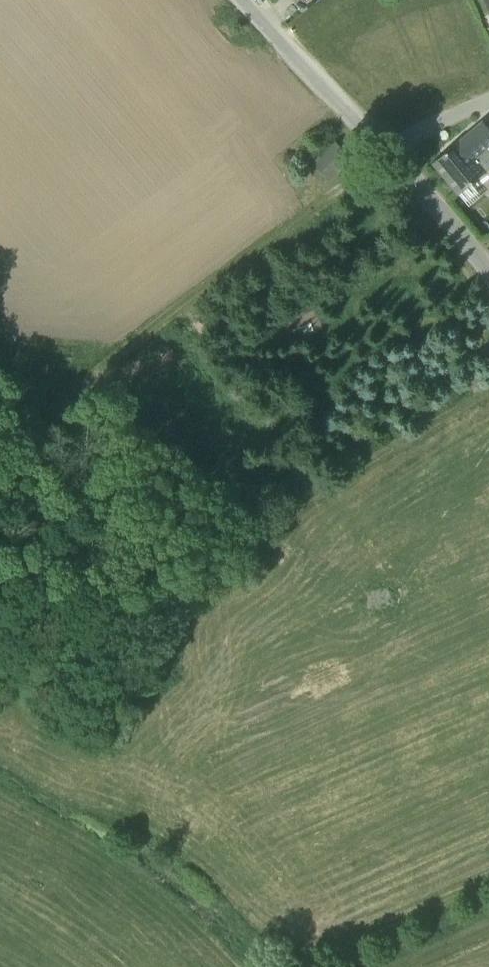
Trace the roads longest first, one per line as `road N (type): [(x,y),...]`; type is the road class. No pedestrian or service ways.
road 1 (residential): [(383,148),(252,0)]
road 2 (residential): [(488,276),(383,148)]
road 3 (track): [(488,917),(379,966)]

